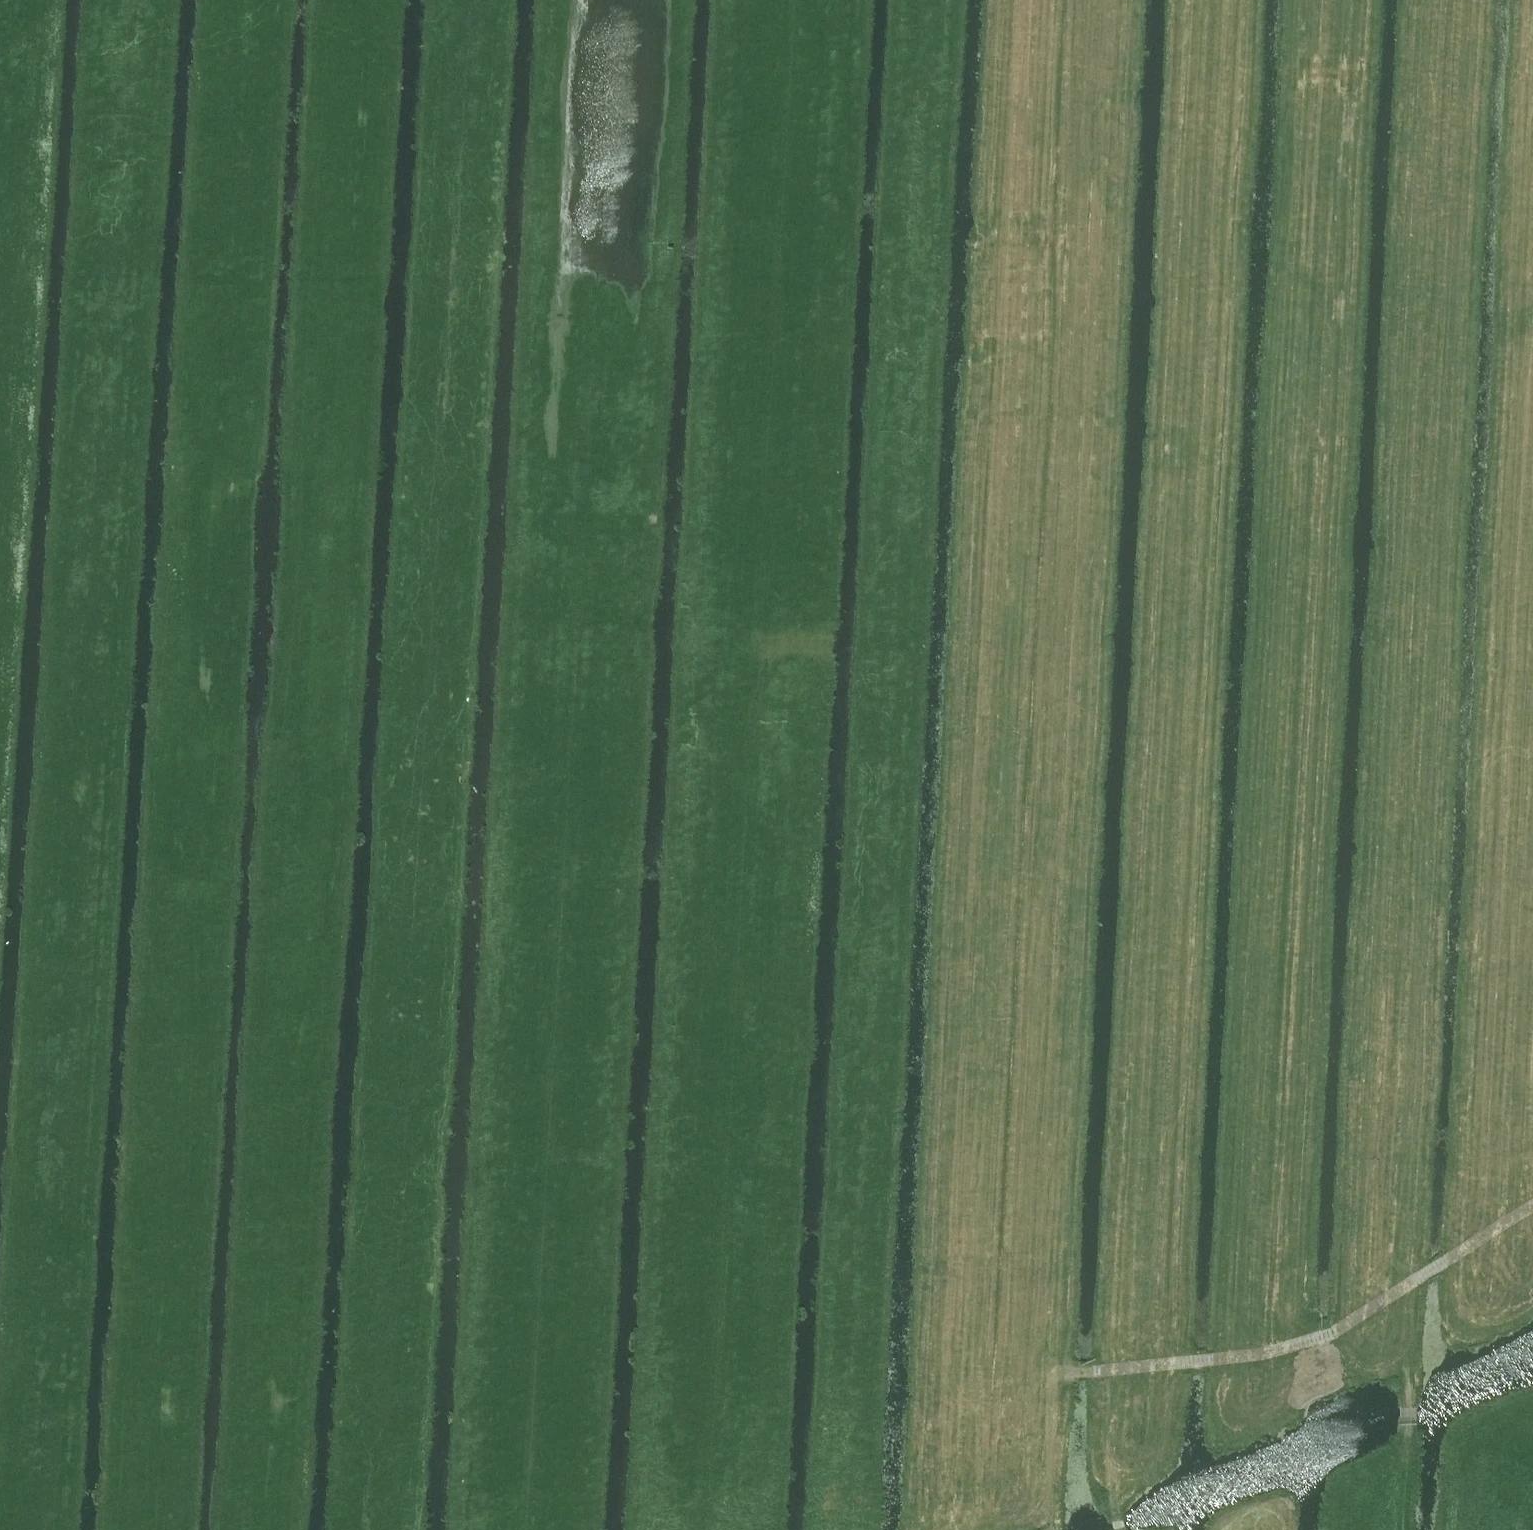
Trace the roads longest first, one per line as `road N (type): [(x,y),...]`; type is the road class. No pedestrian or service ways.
road 1 (track): [(1342,1324),(1294,1345),(1138,1370),(1107,1440),(1118,1529)]
road 2 (track): [(1342,1324),(1532,1212)]

